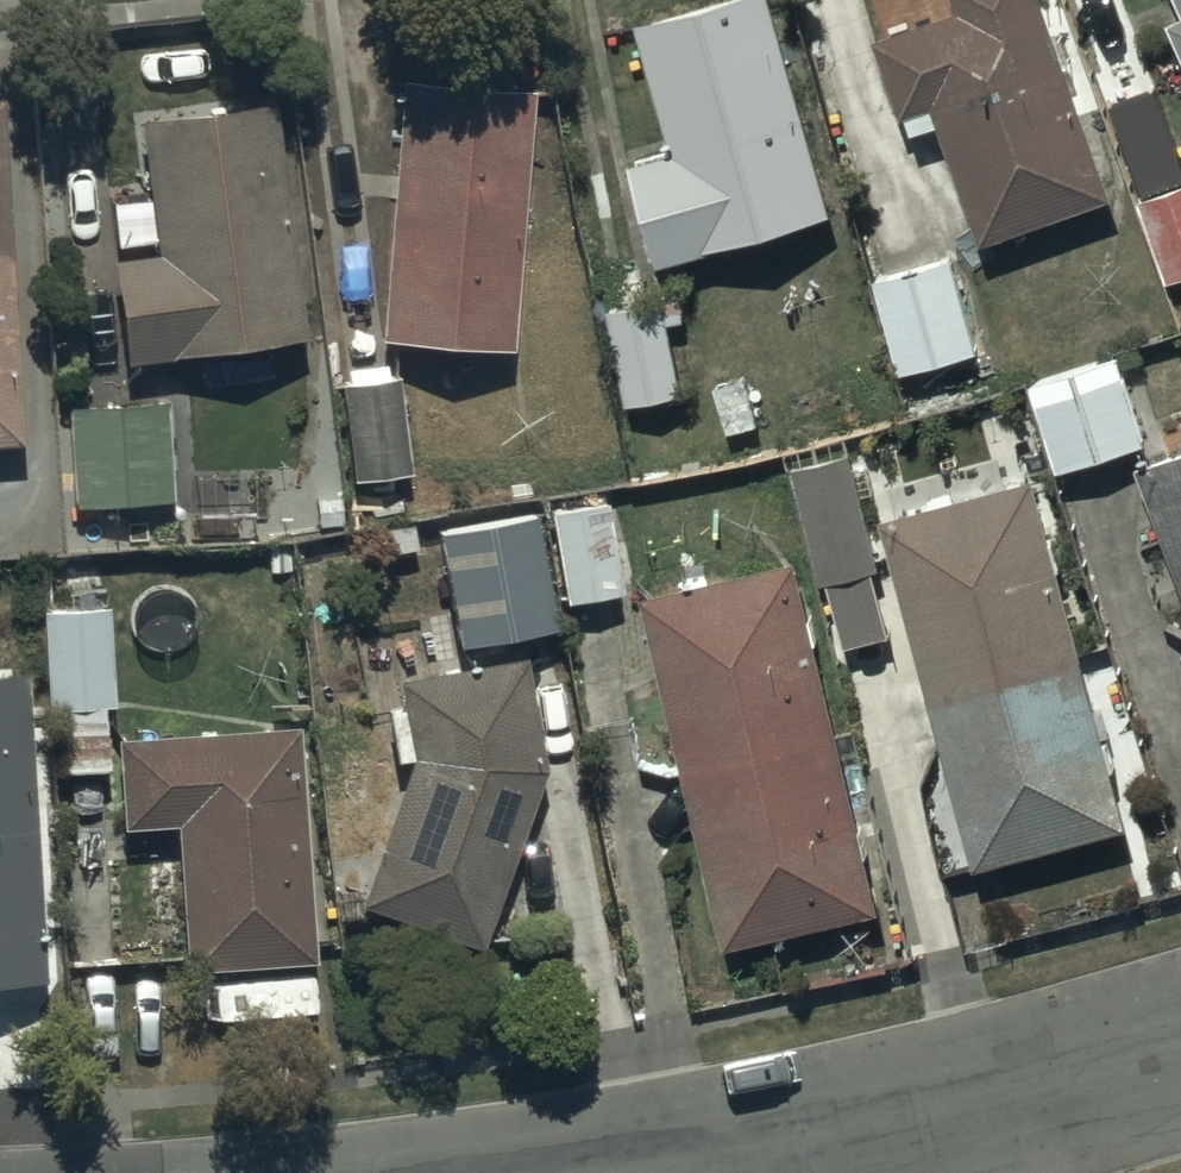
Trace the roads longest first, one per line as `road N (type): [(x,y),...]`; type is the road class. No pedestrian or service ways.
road 1 (tertiary): [(1180,1051),(696,1172)]

